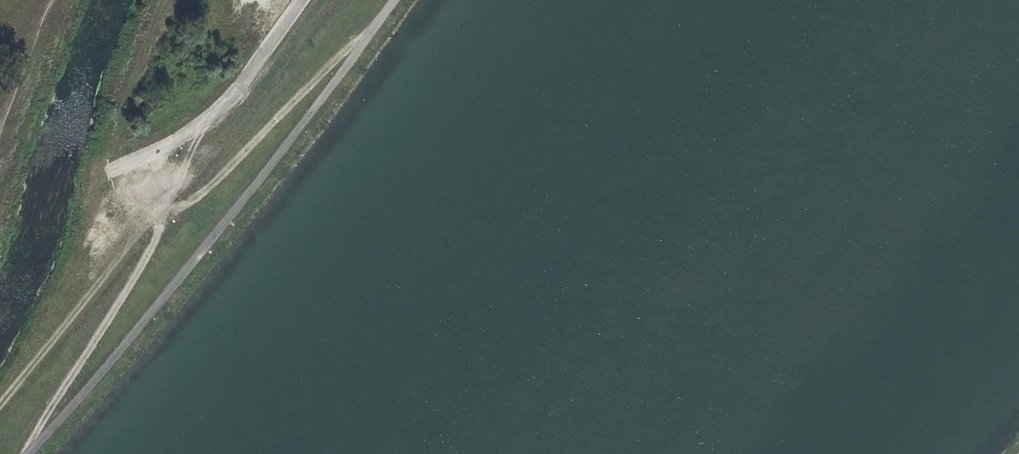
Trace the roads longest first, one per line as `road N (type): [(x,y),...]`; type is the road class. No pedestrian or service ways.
road 1 (track): [(398,0),(32,453)]
road 2 (track): [(0,406),(136,239),(169,215),(327,0)]
road 3 (track): [(29,453),(169,215),(136,159)]
road 4 (track): [(169,215),(384,19)]

